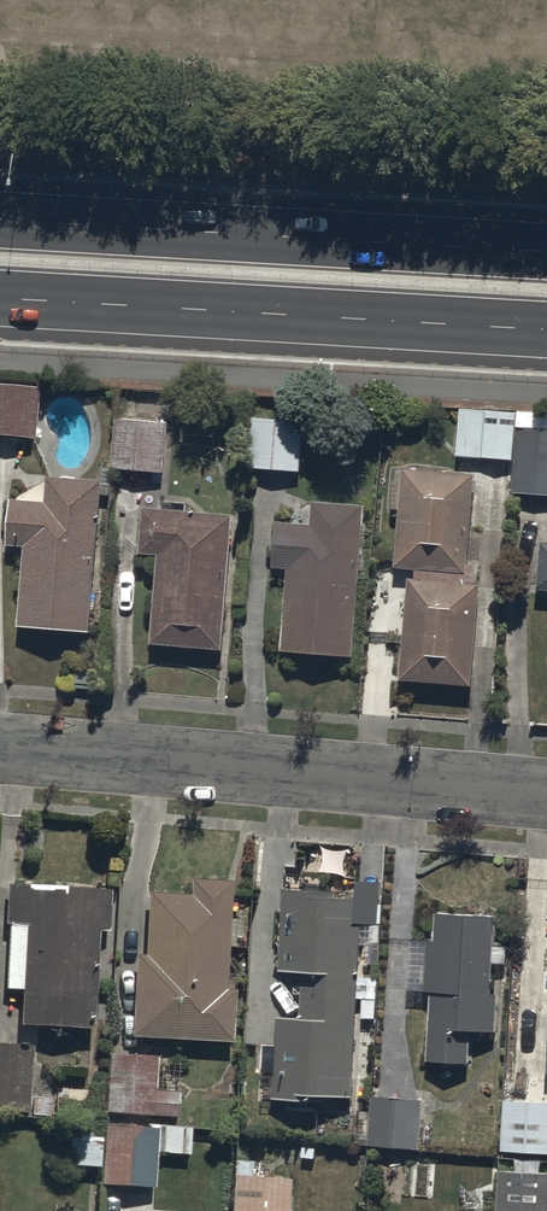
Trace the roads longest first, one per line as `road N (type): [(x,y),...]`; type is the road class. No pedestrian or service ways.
road 1 (residential): [(0,745),(546,790)]
road 2 (primary): [(0,220),(546,252)]
road 3 (primary): [(546,330),(0,298)]

